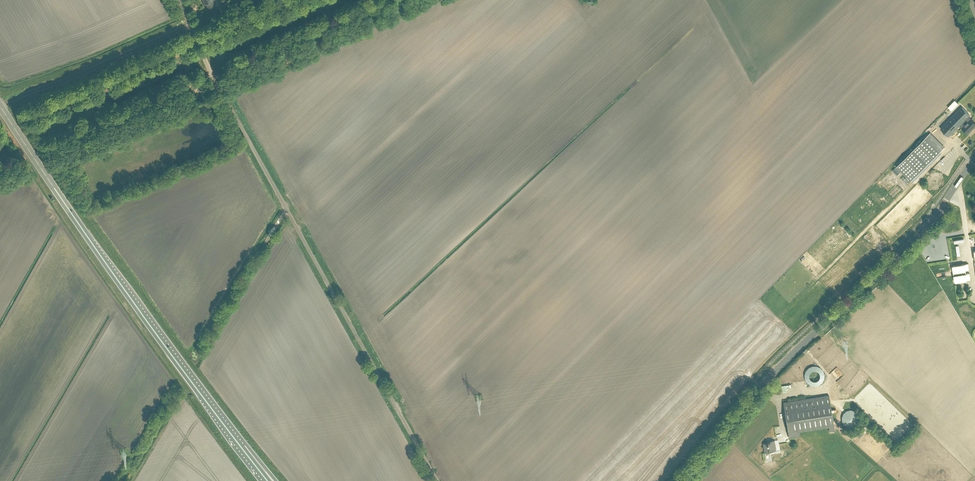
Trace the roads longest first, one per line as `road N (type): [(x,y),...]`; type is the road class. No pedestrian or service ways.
road 1 (unclassified): [(438,480),(197,40)]
road 2 (tertiary): [(682,480),(761,385),(912,242),(974,160)]
road 3 (trunk): [(241,446),(0,105)]
road 4 (track): [(386,0),(125,112)]

